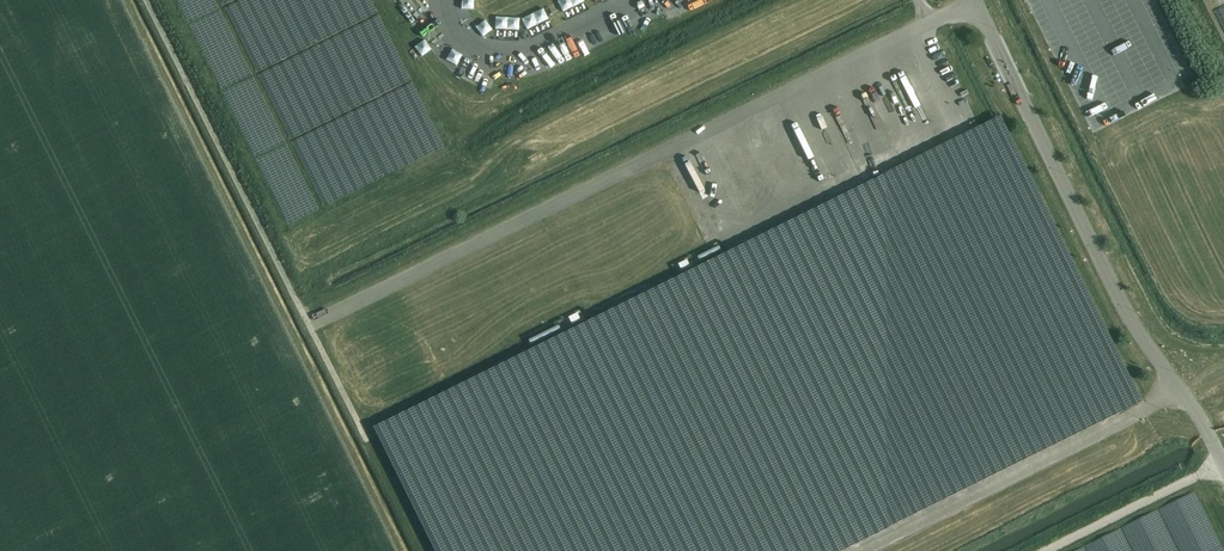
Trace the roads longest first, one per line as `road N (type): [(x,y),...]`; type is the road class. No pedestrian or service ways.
road 1 (unclassified): [(1223,467),(1135,325),(975,0)]

